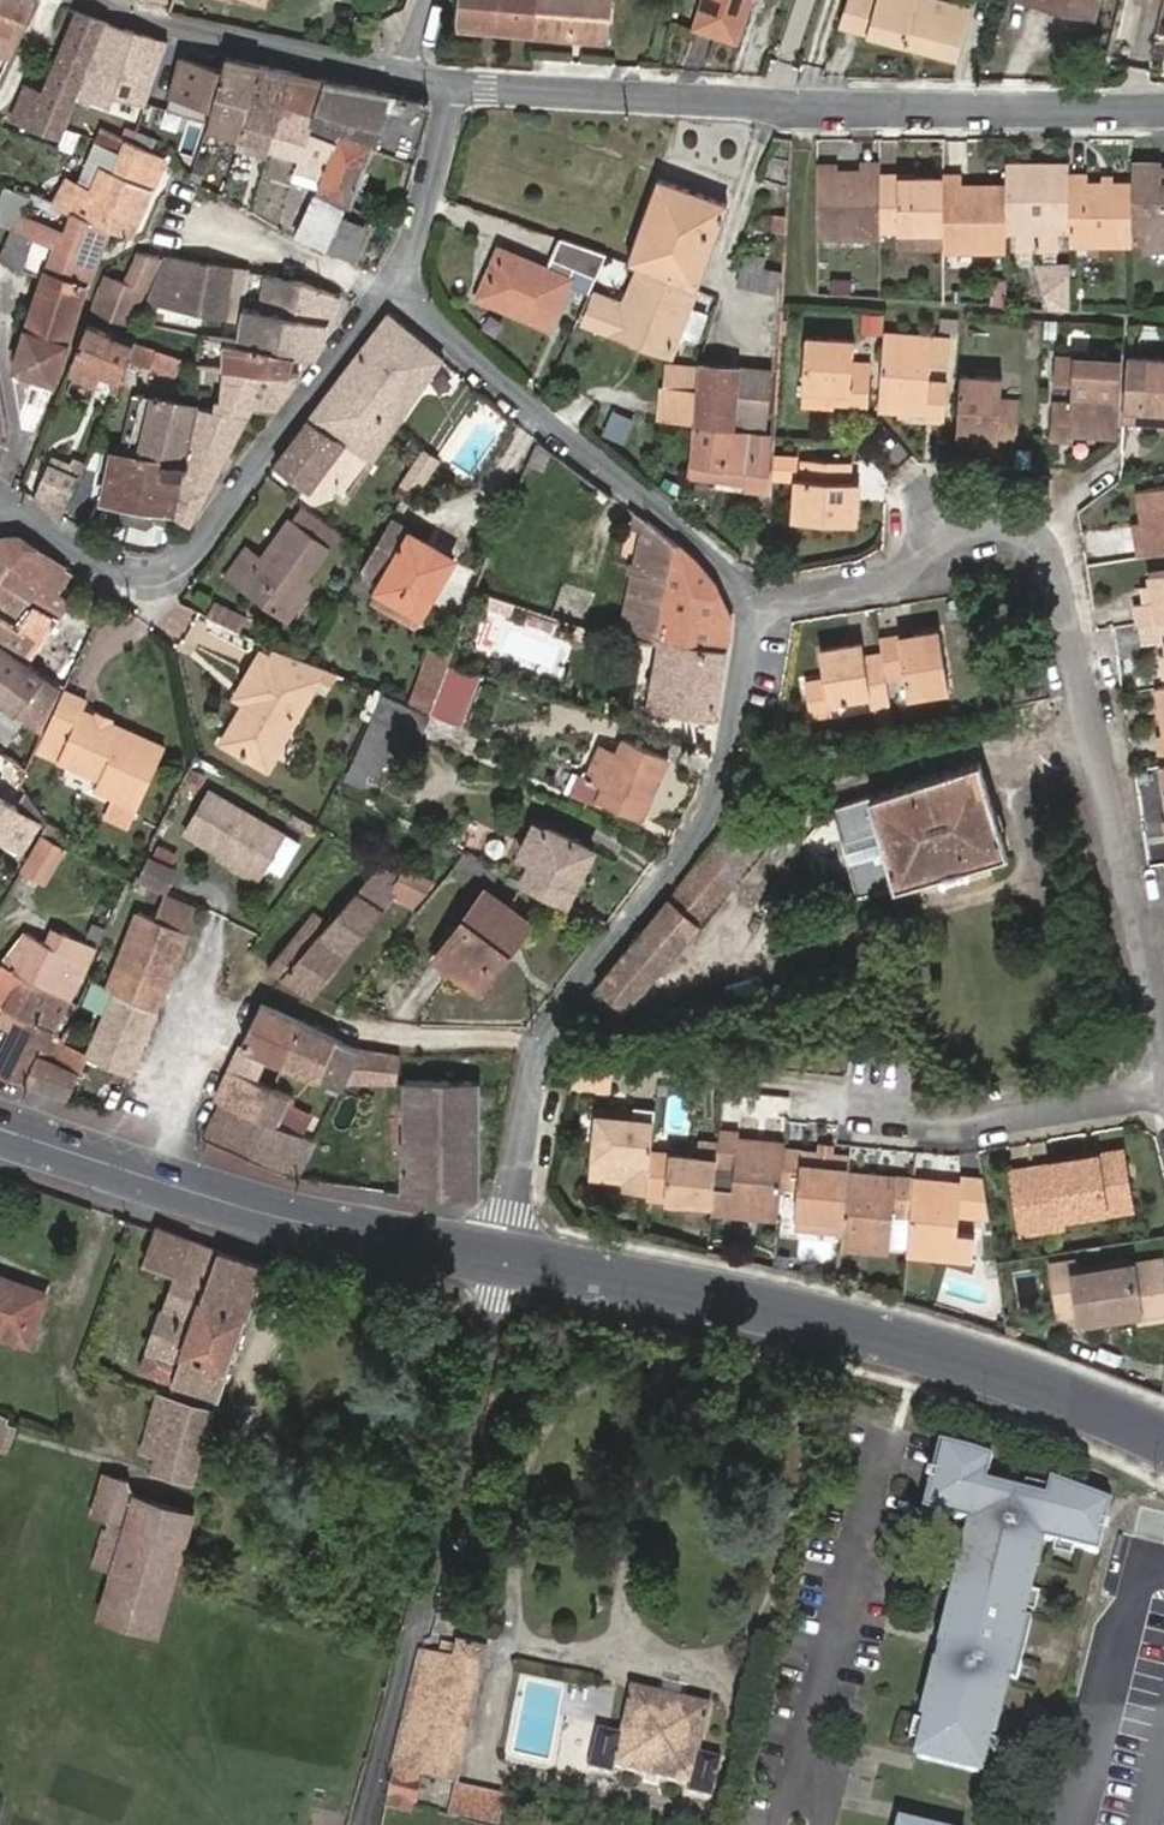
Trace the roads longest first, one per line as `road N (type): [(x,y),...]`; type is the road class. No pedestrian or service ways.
road 1 (residential): [(1163,1062),(1043,544),(1022,533),(953,537),(913,566),(747,604)]
road 2 (residential): [(747,604),(721,784),(548,1030),(510,1265)]
road 3 (residential): [(455,87),(787,105),(1163,108)]
road 4 (tertiary): [(510,1265),(860,1332),(1047,1391),(1163,1441)]
road 5 (residential): [(510,1265),(362,1824)]
road 6 (residential): [(7,503),(108,568),(136,576),(165,571),(397,286)]
road 7 (tertiary): [(0,1130),(203,1196),(510,1265)]
road 8 (residential): [(397,286),(549,427),(677,526),(747,604)]
road 9 (residential): [(97,0),(180,29),(396,73)]
road 10 (residential): [(1163,1091),(987,1124),(894,1108)]
road 11 (residential): [(397,286),(330,276),(191,225)]
road 12 (residential): [(455,87),(420,231),(397,286)]

